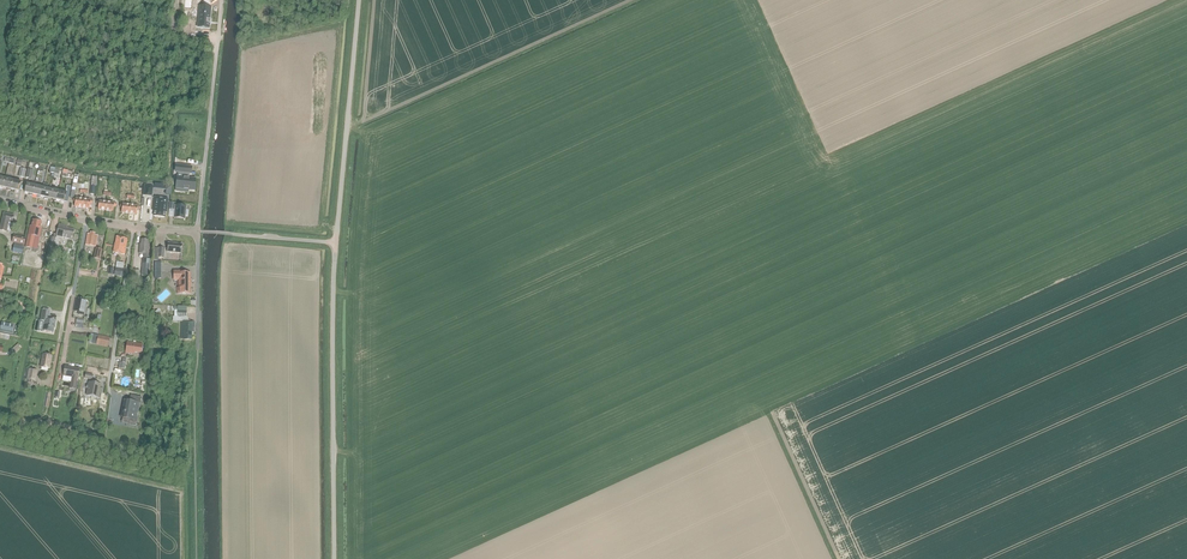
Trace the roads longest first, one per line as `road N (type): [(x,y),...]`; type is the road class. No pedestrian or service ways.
road 1 (unclassified): [(334,558),(336,243)]
road 2 (unclassified): [(336,243),(359,0)]
road 3 (unclassified): [(196,233),(222,0)]
road 4 (residential): [(108,391),(134,228)]
road 5 (residential): [(134,228),(0,203)]
road 6 (unclassified): [(336,243),(201,233)]

